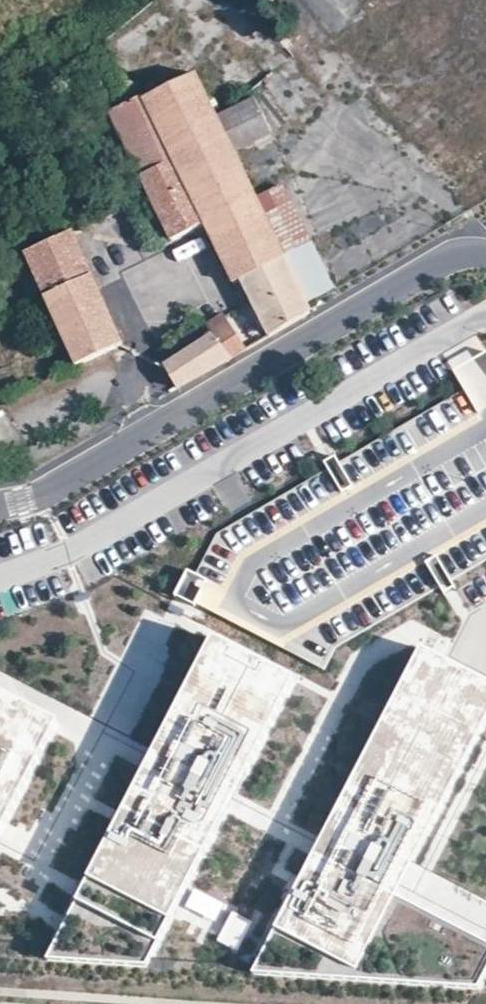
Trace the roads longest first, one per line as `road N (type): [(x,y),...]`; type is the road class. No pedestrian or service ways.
road 1 (unclassified): [(485,255),(437,265),(60,486),(0,504)]

